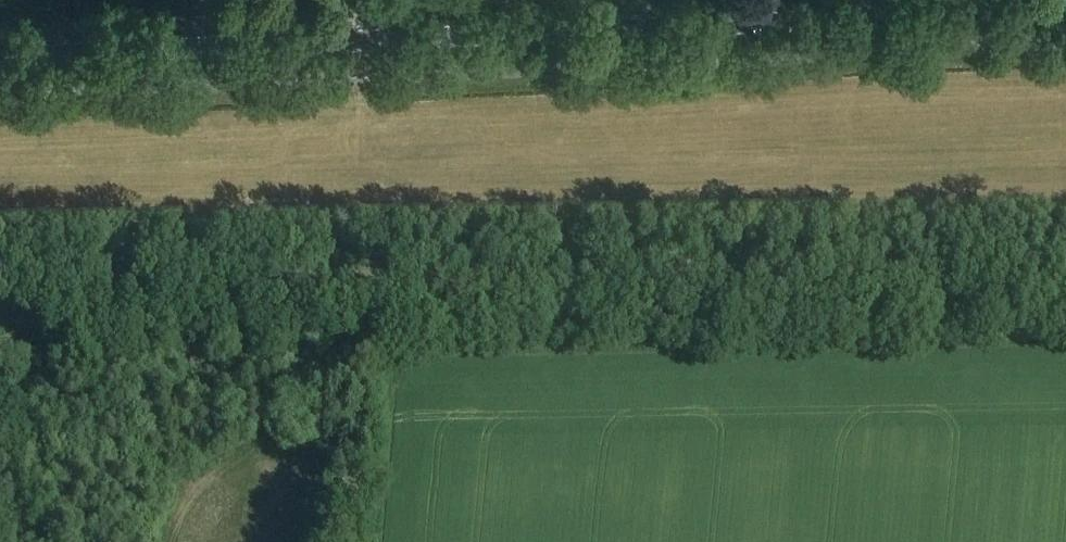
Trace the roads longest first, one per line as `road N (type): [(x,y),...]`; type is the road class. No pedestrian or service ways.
road 1 (tertiary): [(0,59),(1065,11)]
road 2 (track): [(1065,261),(0,272)]

